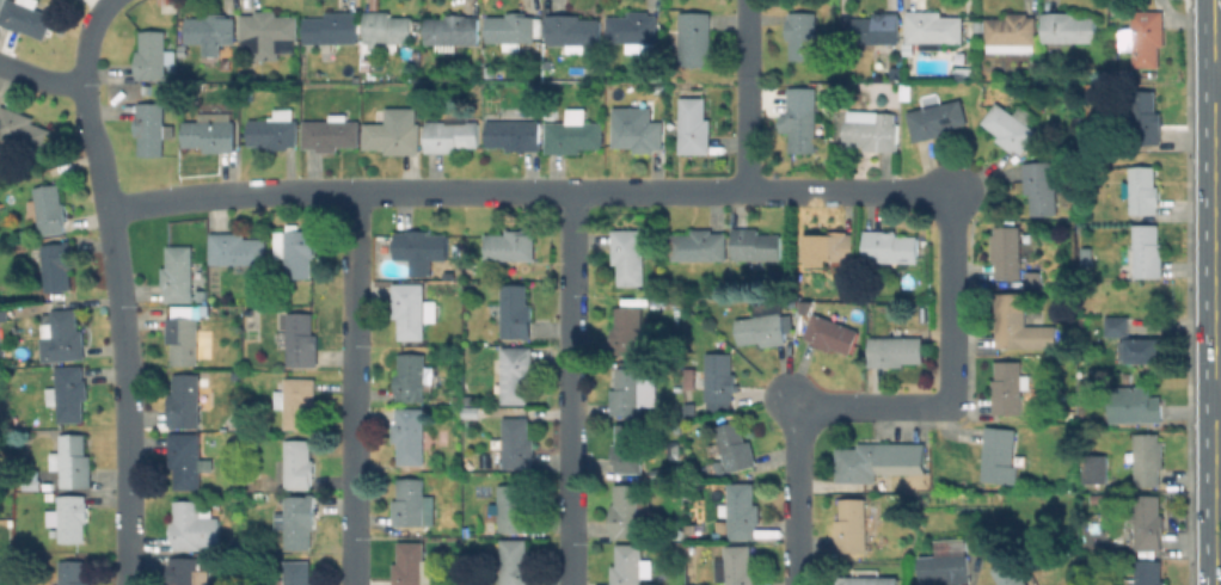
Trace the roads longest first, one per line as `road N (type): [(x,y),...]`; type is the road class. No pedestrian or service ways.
road 1 (residential): [(106,209),(271,191),(946,189)]
road 2 (secondary): [(1217,75),(1219,584)]
road 3 (residential): [(85,82),(123,337),(125,584)]
road 4 (residential): [(357,191),(353,584)]
road 5 (residential): [(573,192),(570,584)]
road 6 (residential): [(946,189),(947,404)]
road 7 (residential): [(786,392),(798,406),(795,584)]
road 8 (residential): [(745,0),(743,189)]
road 9 (residential): [(798,406),(947,404)]

